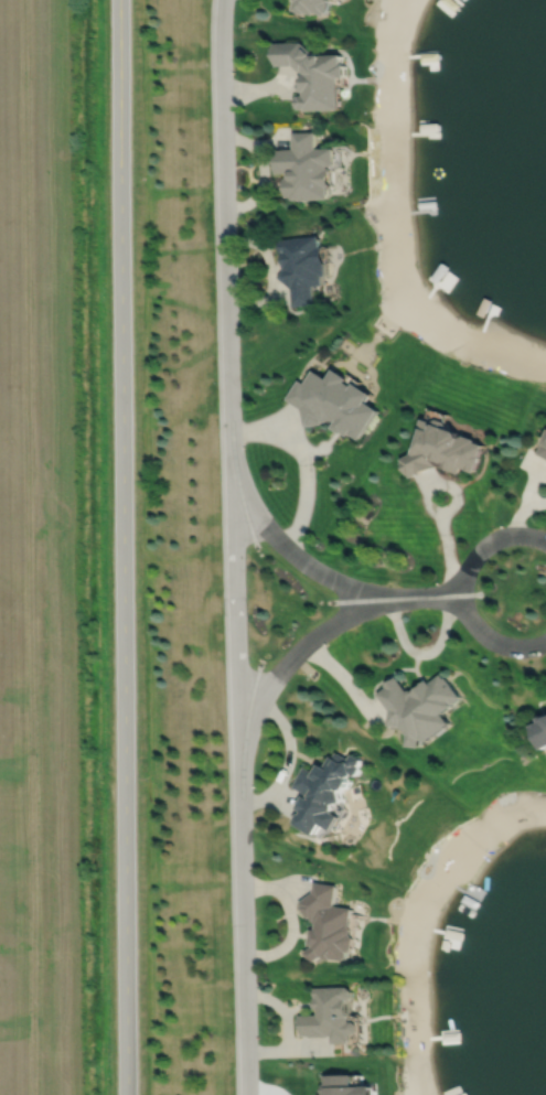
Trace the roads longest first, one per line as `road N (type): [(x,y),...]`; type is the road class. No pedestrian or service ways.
road 1 (residential): [(224,0),(247,1094)]
road 2 (residential): [(126,1094),(119,0)]
road 3 (residential): [(239,750),(263,696),(319,634),(376,599),(462,594)]
road 4 (residential): [(545,543),(508,536),(484,546),(462,594),(470,619),(493,642),(522,647),(545,639)]
road 5 (residential): [(376,599),(299,560),(231,469)]

